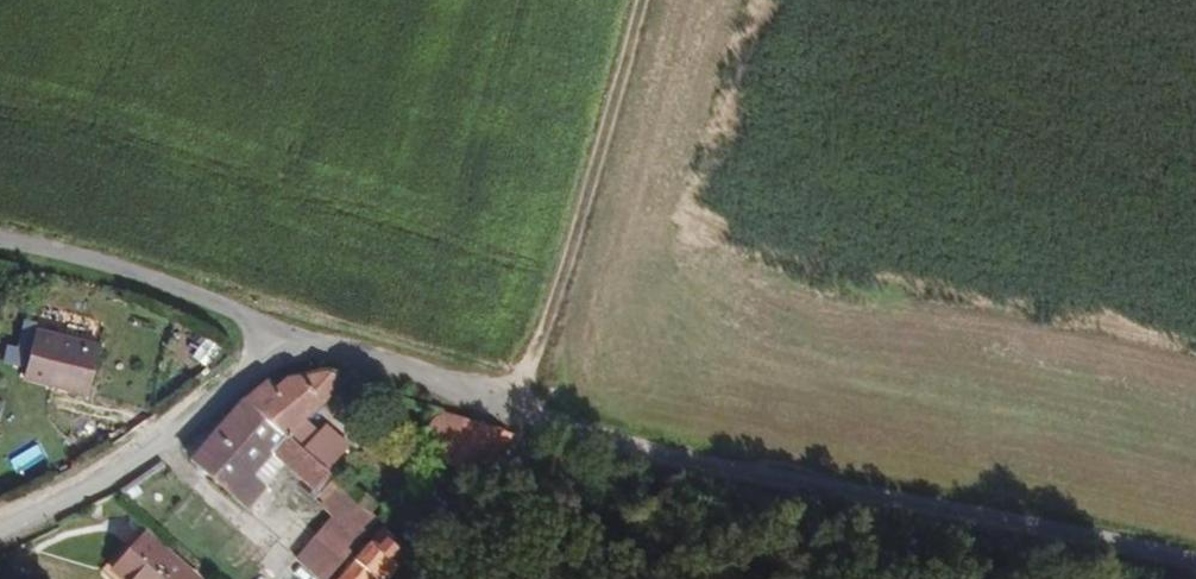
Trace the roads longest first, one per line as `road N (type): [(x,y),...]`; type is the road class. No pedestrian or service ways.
road 1 (unclassified): [(281,331),(1149,578)]
road 2 (track): [(520,405),(637,0)]
road 3 (residential): [(281,331),(260,361),(123,461),(0,527)]
road 4 (unclassified): [(0,242),(92,258),(281,331)]

